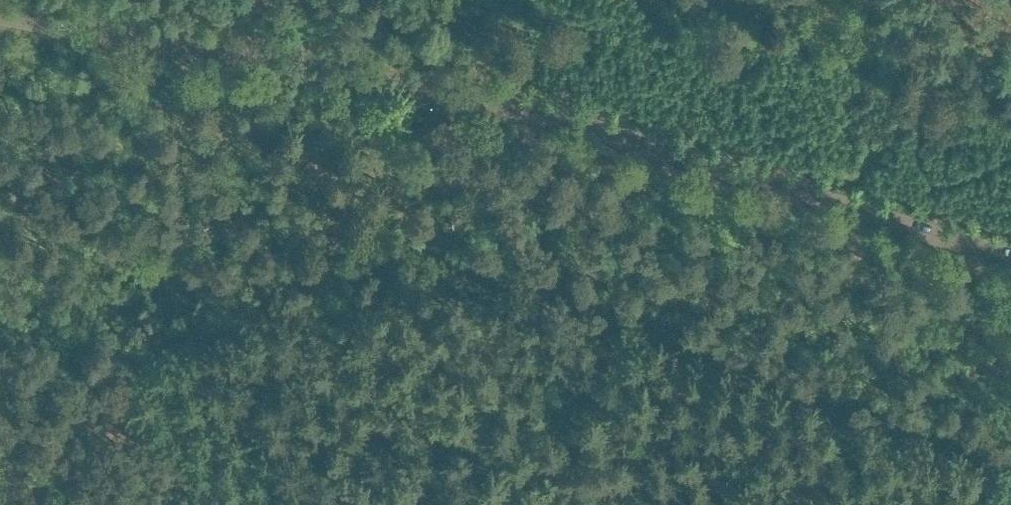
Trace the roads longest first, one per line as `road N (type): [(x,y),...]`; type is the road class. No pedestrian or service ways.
road 1 (tertiary): [(1010,230),(615,116),(0,6)]
road 2 (track): [(638,504),(378,70)]

